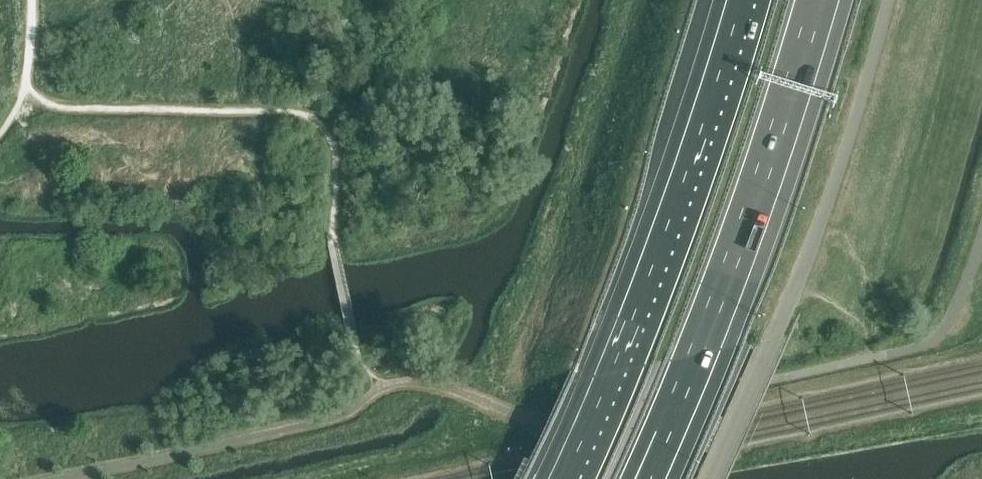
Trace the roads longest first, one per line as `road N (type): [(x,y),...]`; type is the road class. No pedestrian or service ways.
road 1 (motorway): [(756,0),(697,186),(579,478)]
road 2 (motorway): [(670,436),(823,0)]

